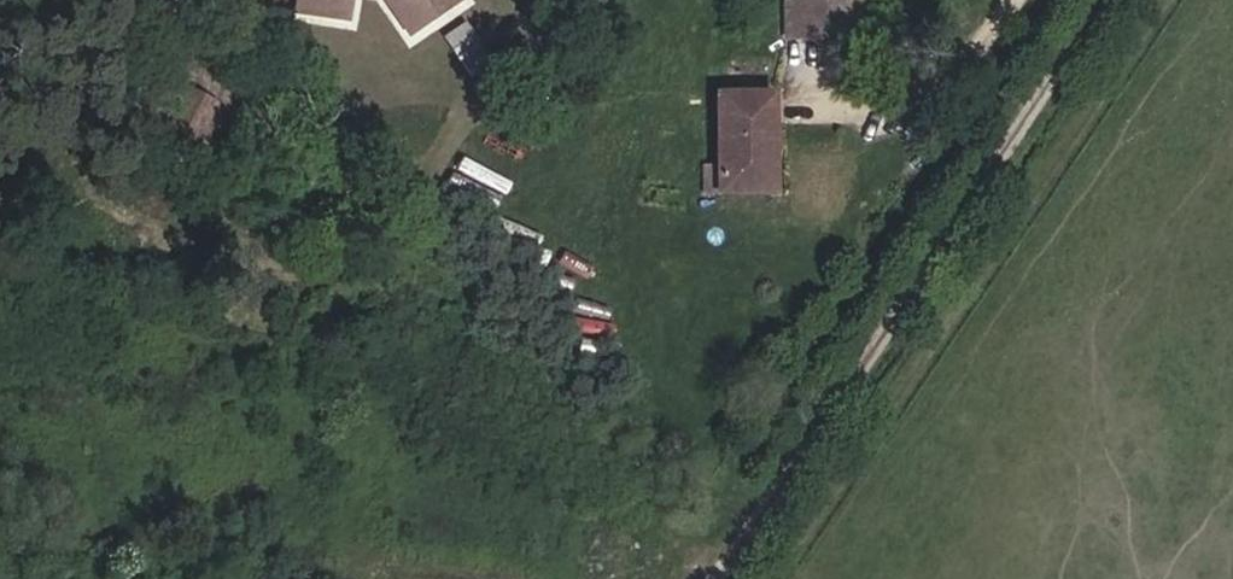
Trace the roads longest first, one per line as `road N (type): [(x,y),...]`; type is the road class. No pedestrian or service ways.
road 1 (track): [(727,578),(1117,0)]
road 2 (track): [(1023,0),(985,62),(902,118),(811,122)]

